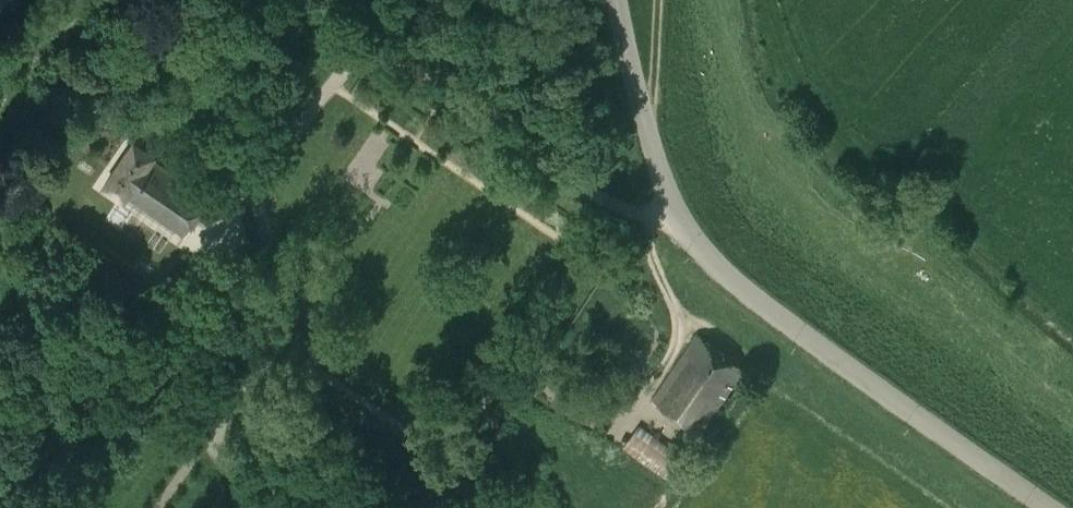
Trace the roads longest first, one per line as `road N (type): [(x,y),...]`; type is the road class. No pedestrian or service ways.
road 1 (unclassified): [(260,226),(264,174),(361,52),(597,195),(677,220)]
road 2 (unclassified): [(1054,507),(765,307),(677,220)]
road 3 (unclassified): [(210,437),(285,327),(288,300),(260,226)]
road 4 (unclassified): [(677,220),(618,0)]

